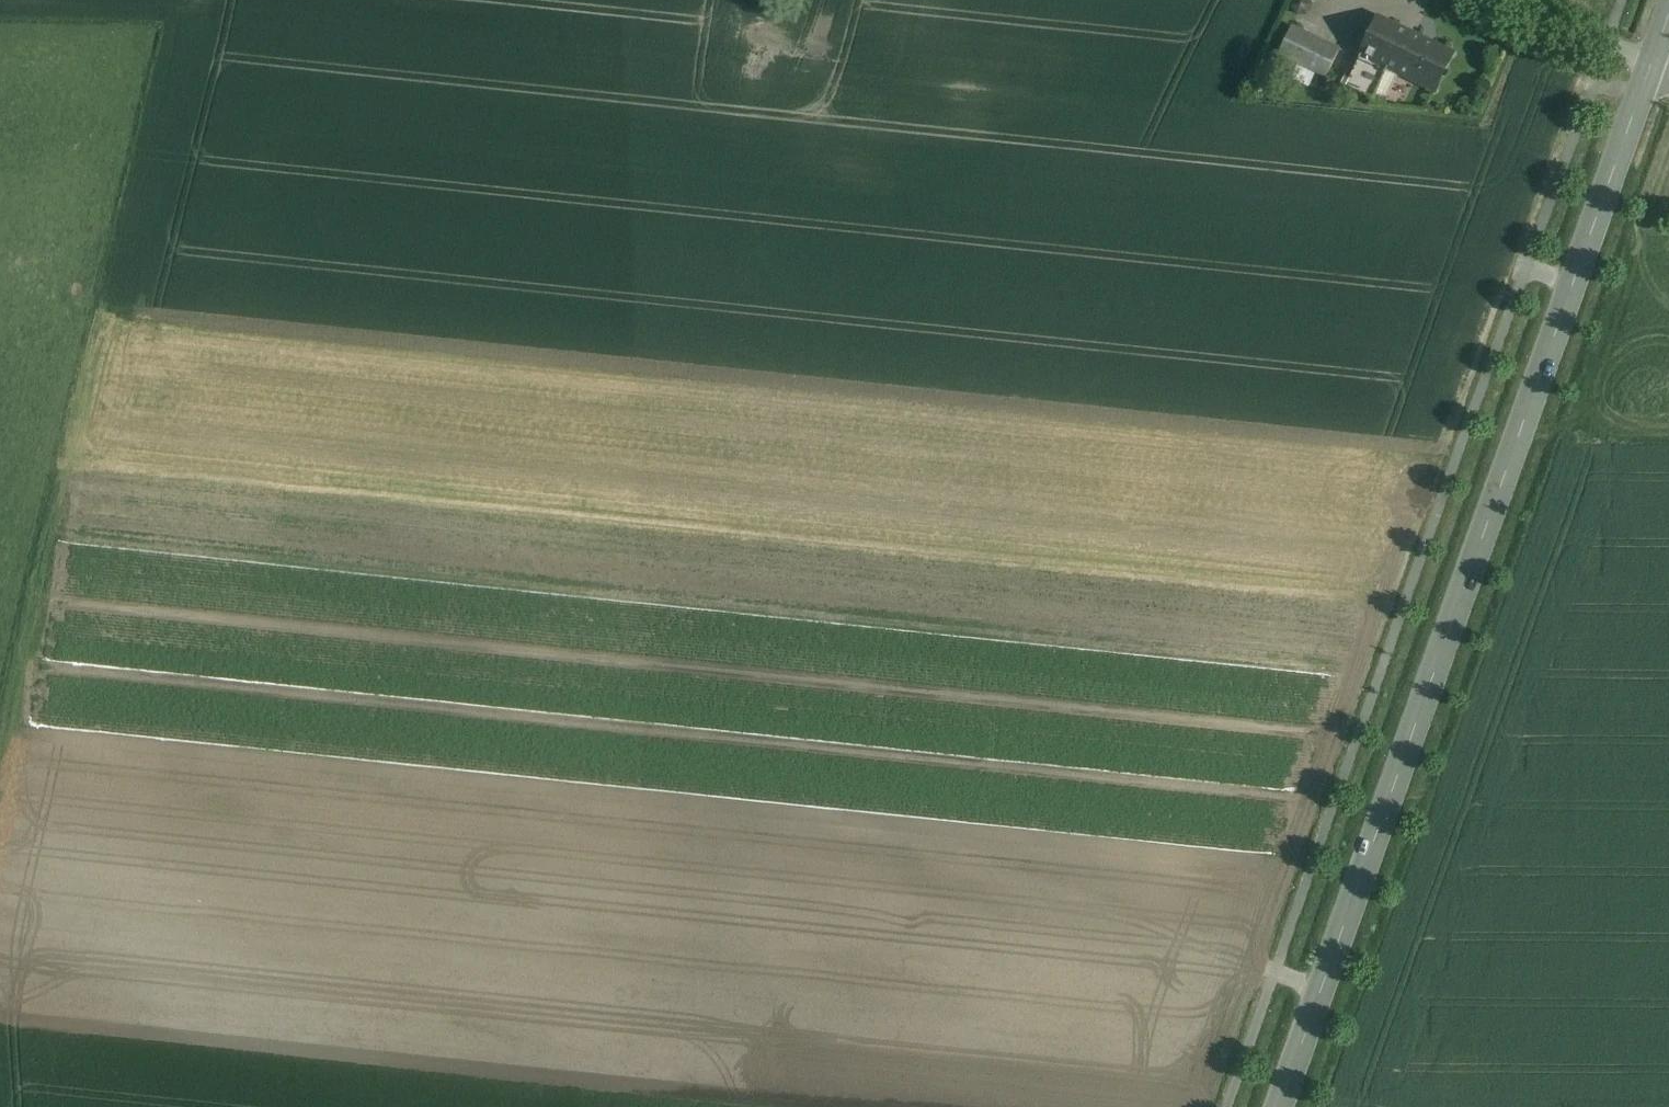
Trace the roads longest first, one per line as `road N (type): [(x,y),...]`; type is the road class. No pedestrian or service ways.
road 1 (secondary): [(1280,1106),(1653,71)]

